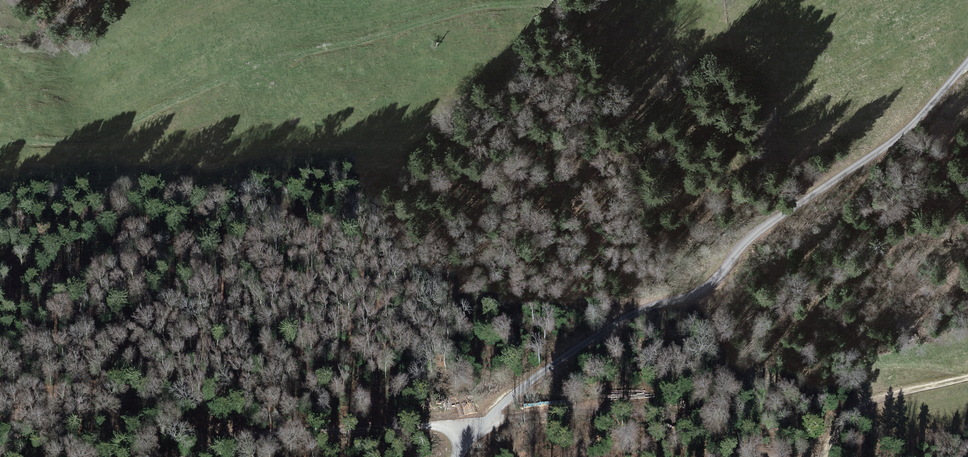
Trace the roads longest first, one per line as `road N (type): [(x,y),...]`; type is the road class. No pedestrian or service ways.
road 1 (track): [(0,149),(111,134),(197,93),(452,12),(511,5),(613,19),(652,0)]
road 2 (unclassified): [(967,60),(921,118),(760,228),(700,279),(607,329),(521,389),(459,456)]
road 3 (track): [(179,456),(274,431),(484,424)]
road 4 (track): [(771,456),(639,410),(484,424)]
road 5 (track): [(967,377),(856,409),(816,456)]

